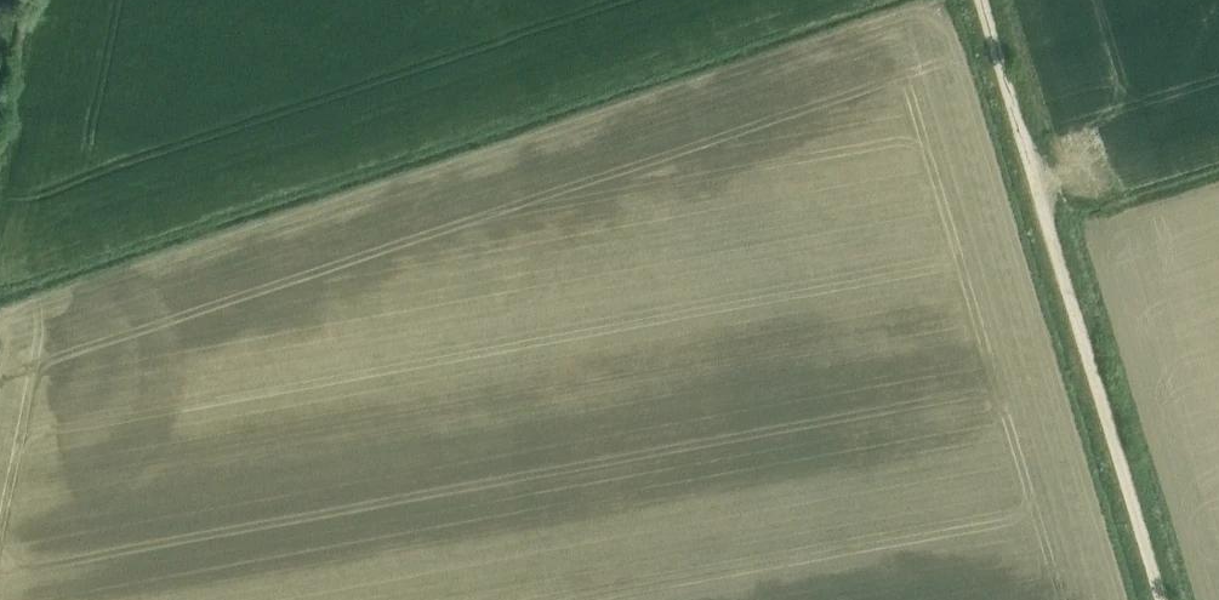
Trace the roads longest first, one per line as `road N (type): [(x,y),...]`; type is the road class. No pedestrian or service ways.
road 1 (unclassified): [(1160,599),(980,0)]

